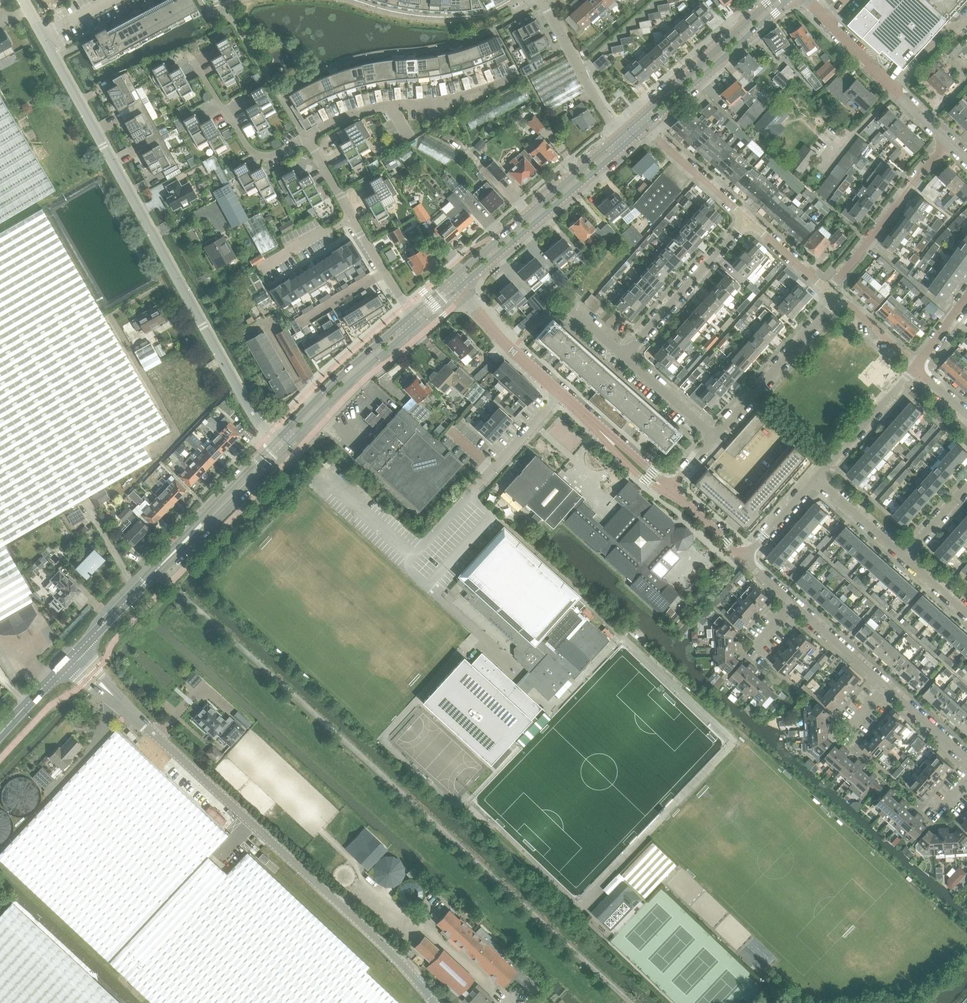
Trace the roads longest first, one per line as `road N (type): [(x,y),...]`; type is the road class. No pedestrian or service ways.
road 1 (residential): [(275,442),(43,36)]
road 2 (unclassified): [(434,1002),(385,942),(118,699)]
road 3 (residential): [(966,757),(742,557)]
road 4 (secondary): [(620,134),(453,279)]
road 5 (secondary): [(461,287),(629,144)]
road 6 (residential): [(307,138),(375,108),(441,101),(511,77)]
road 7 (residential): [(828,289),(948,143)]
road 8 (secondary): [(281,449),(420,321)]
road 9 (secondary): [(413,313),(275,442)]
road 10 (secondary): [(649,127),(787,0)]
road 11 (residential): [(714,435),(836,296)]
road 12 (residential): [(623,352),(748,220)]
road 13 (secondary): [(771,0),(638,116)]
road 14 (residential): [(194,60),(258,155),(307,138)]
road 15 (secondary): [(275,442),(162,564)]
road 16 (secondary): [(162,564),(281,449)]
road 17 (residential): [(620,134),(544,0)]
road 18 (residential): [(813,477),(916,368)]
road 19 (residential): [(561,396),(461,287)]
road 20 (residential): [(667,487),(561,396)]
road 21 (residential): [(748,220),(649,127)]
road 22 (residential): [(714,435),(623,352)]
road 23 (residential): [(893,88),(807,0)]
road 24 (secondary): [(79,652),(162,564)]

